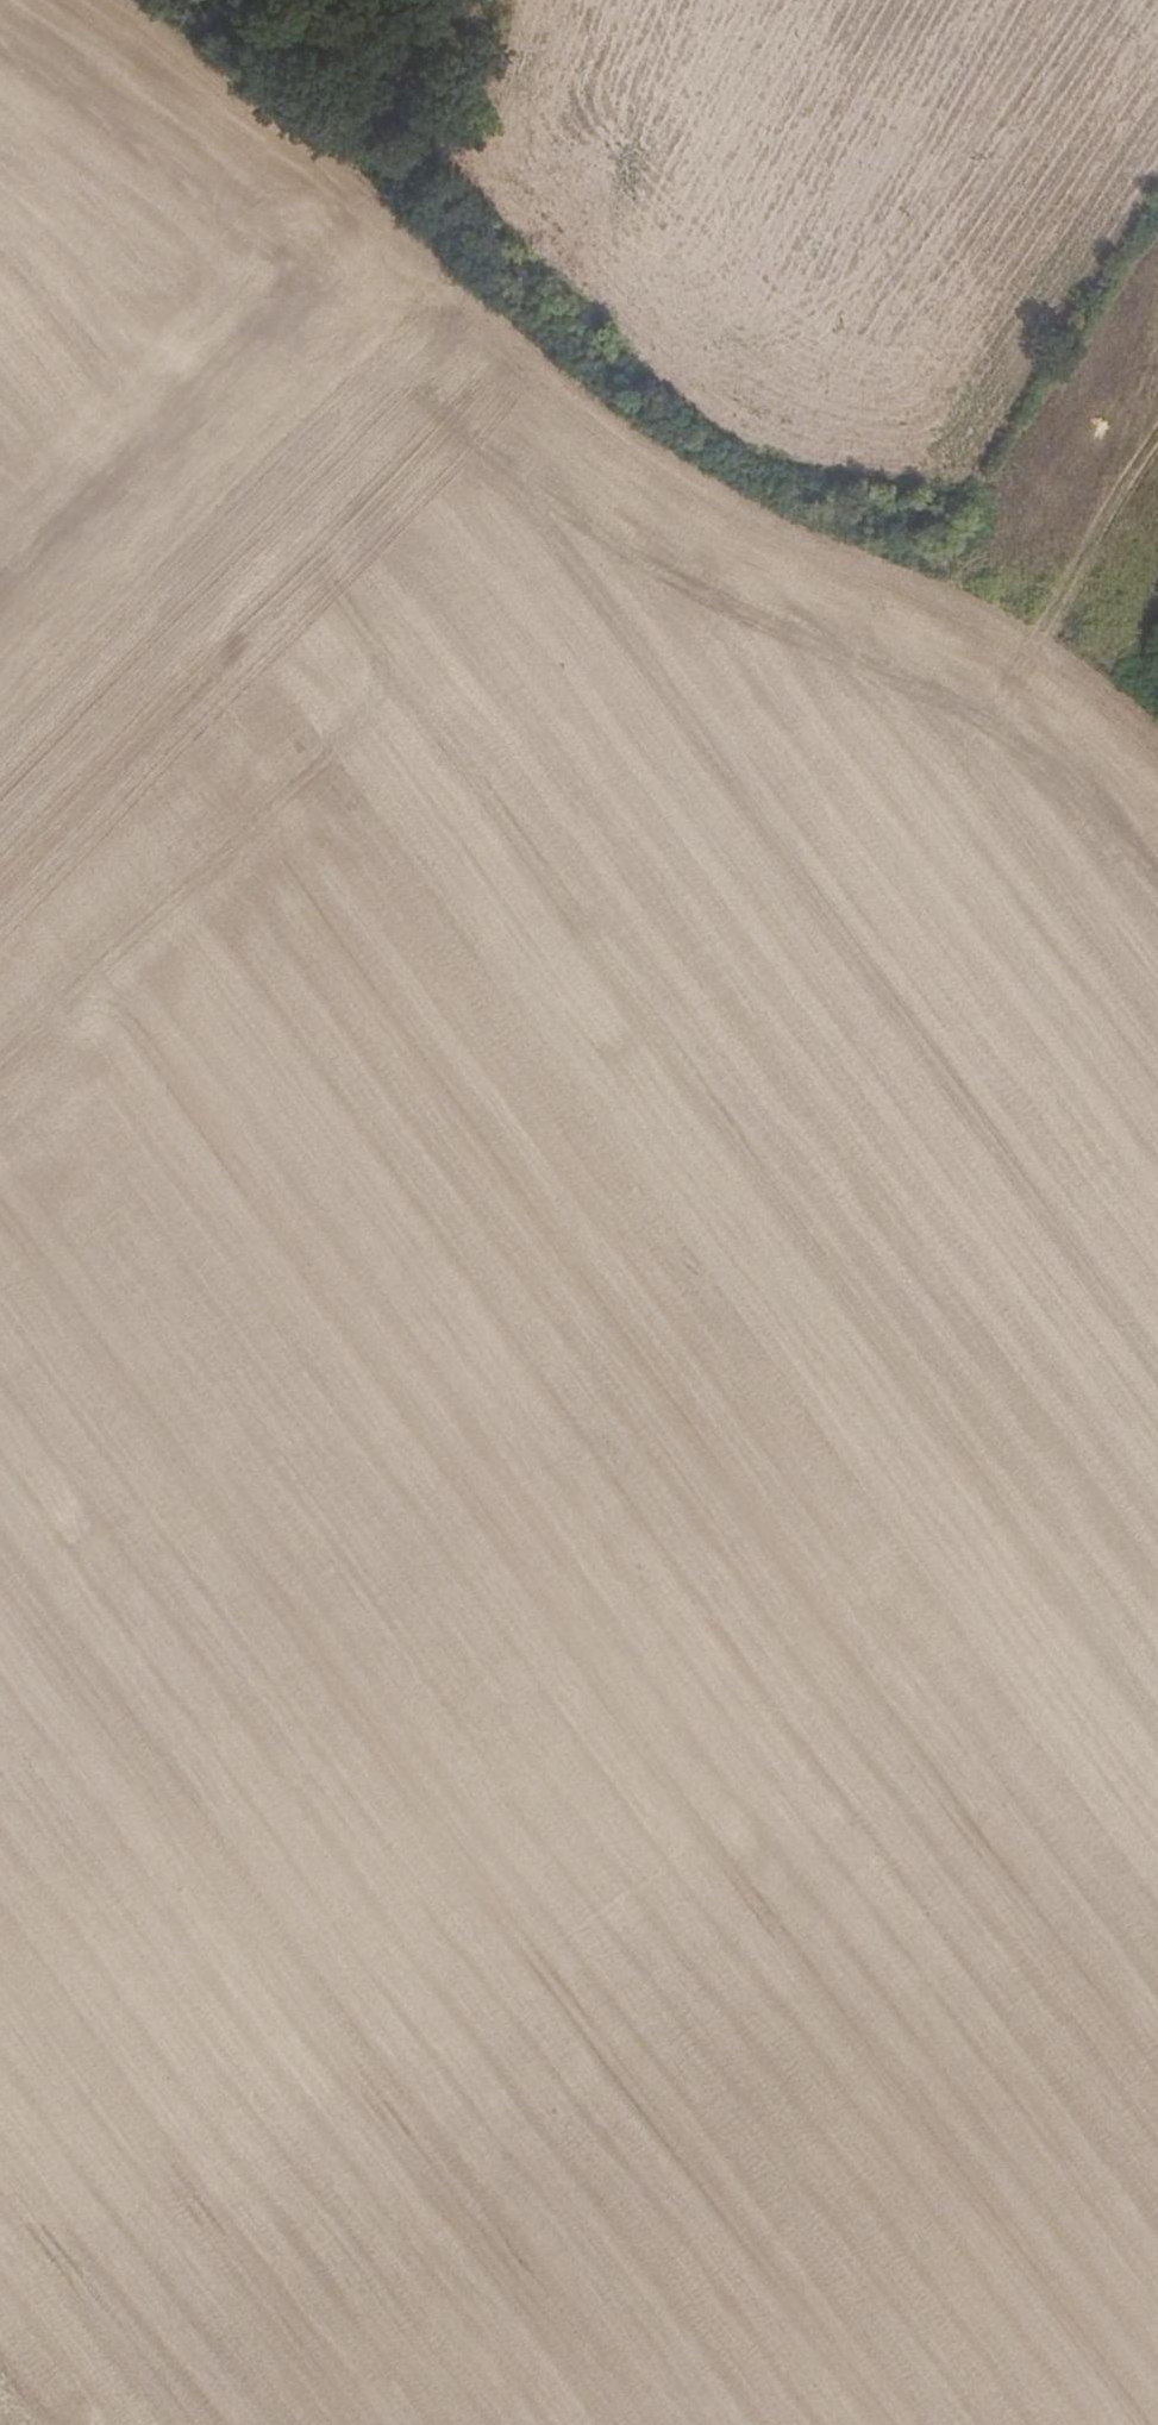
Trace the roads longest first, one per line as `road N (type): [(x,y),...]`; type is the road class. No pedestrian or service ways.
road 1 (track): [(1003,584),(1107,656),(1157,714)]

